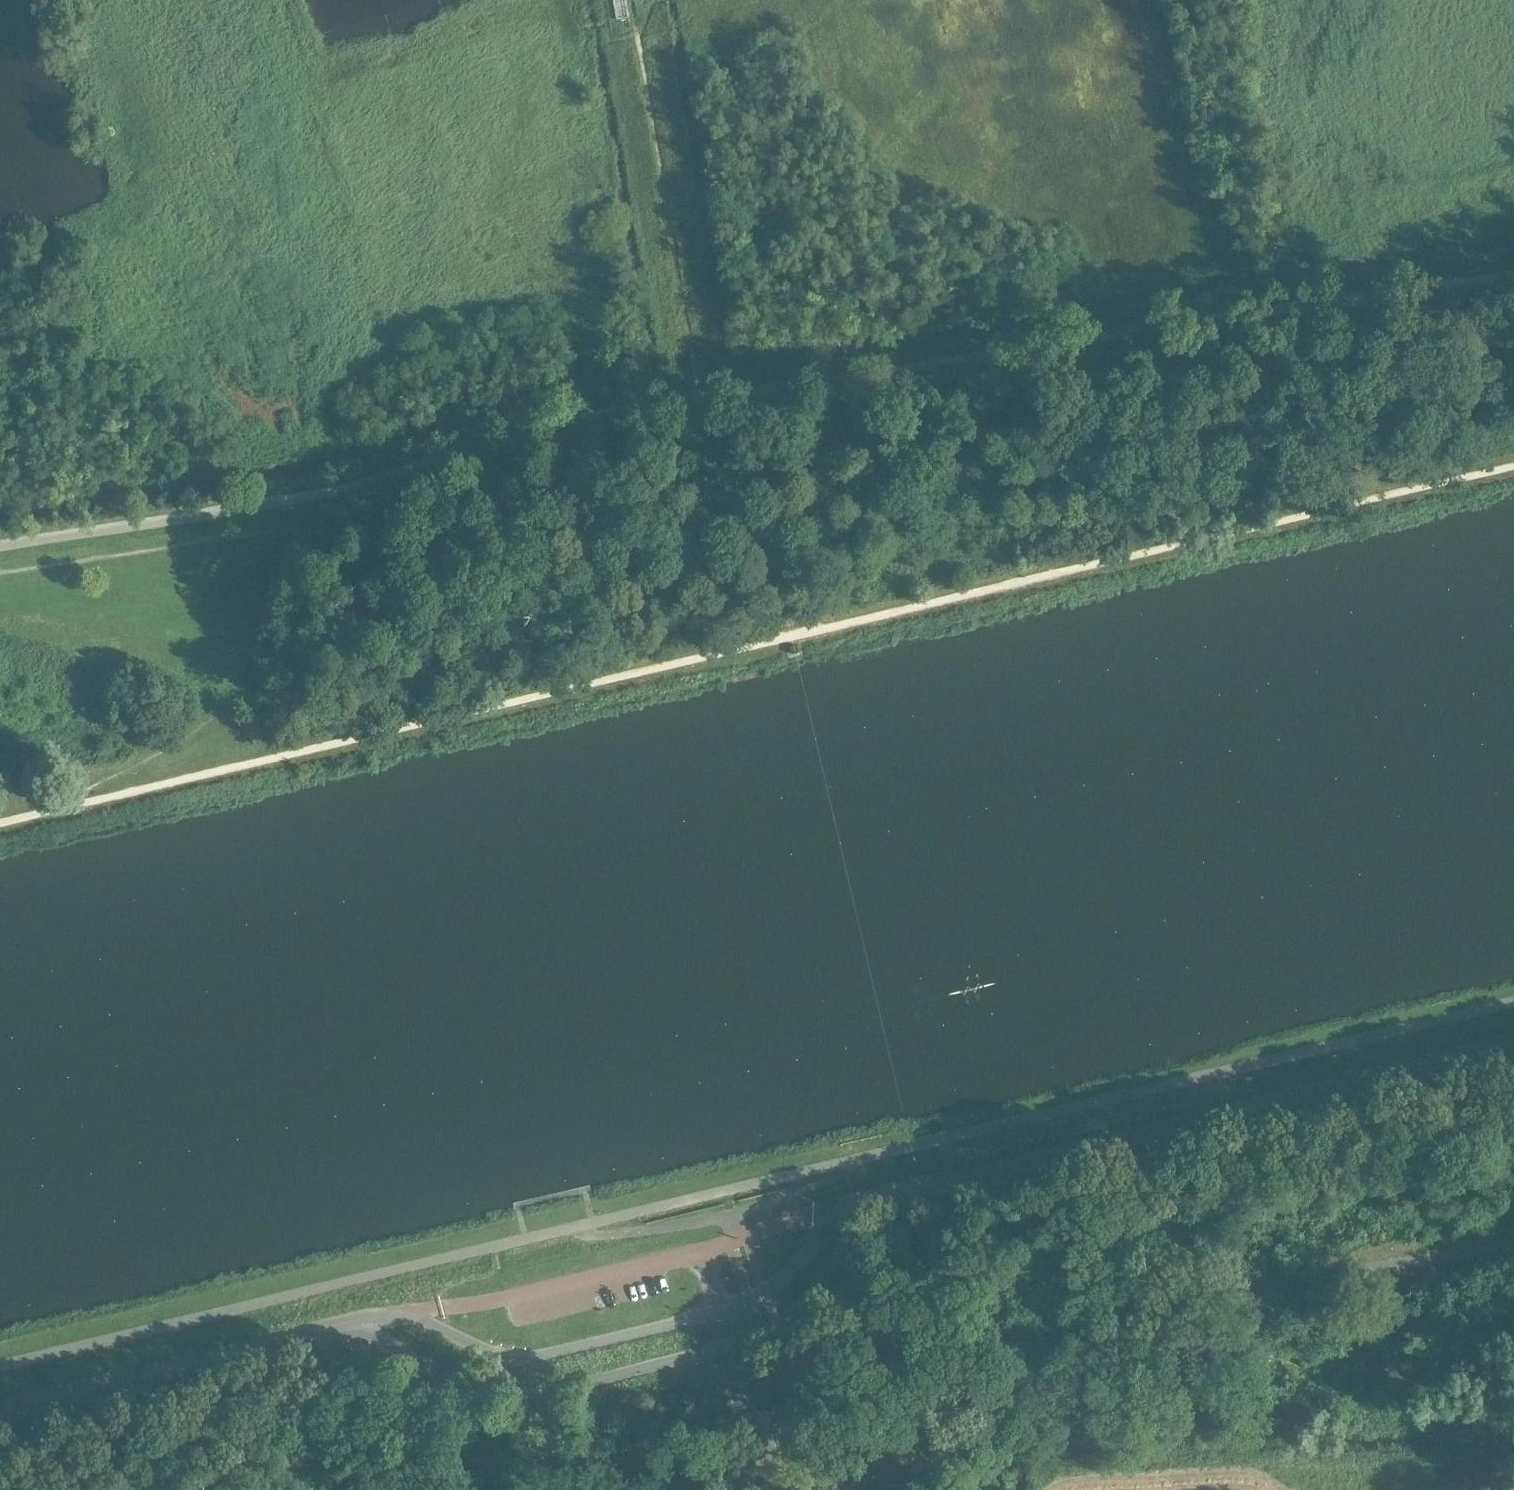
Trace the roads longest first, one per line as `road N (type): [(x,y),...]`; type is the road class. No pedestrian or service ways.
road 1 (tertiary): [(335,1325),(374,1331),(482,1388),(543,1391),(758,1334),(796,1307),(863,1215),(892,1193)]
road 2 (tertiary): [(892,1193),(1513,1041)]
road 3 (tertiary): [(892,1193),(841,1212),(809,1253),(749,1302),(564,1353),(513,1359),(406,1320),(335,1325)]
road 4 (tertiary): [(0,1407),(335,1325)]

